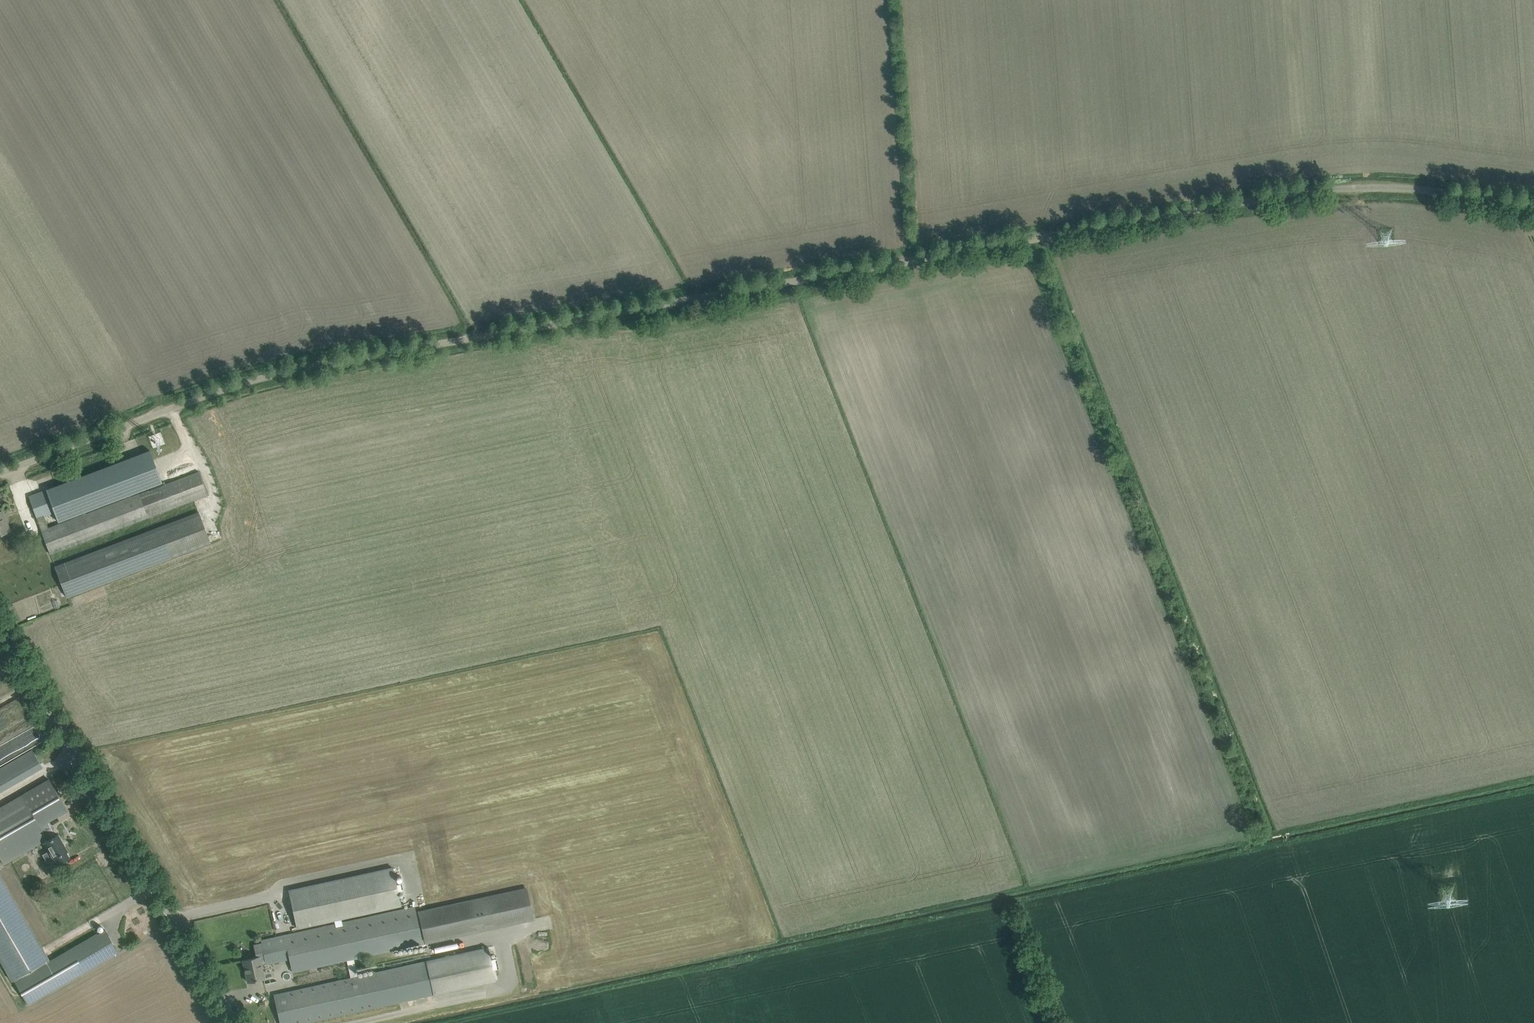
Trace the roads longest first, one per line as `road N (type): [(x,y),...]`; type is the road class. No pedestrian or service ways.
road 1 (unclassified): [(0,473),(207,395),(335,362),(1245,201),(1380,187),(1533,204)]
road 2 (unclassified): [(233,1022),(0,622)]

